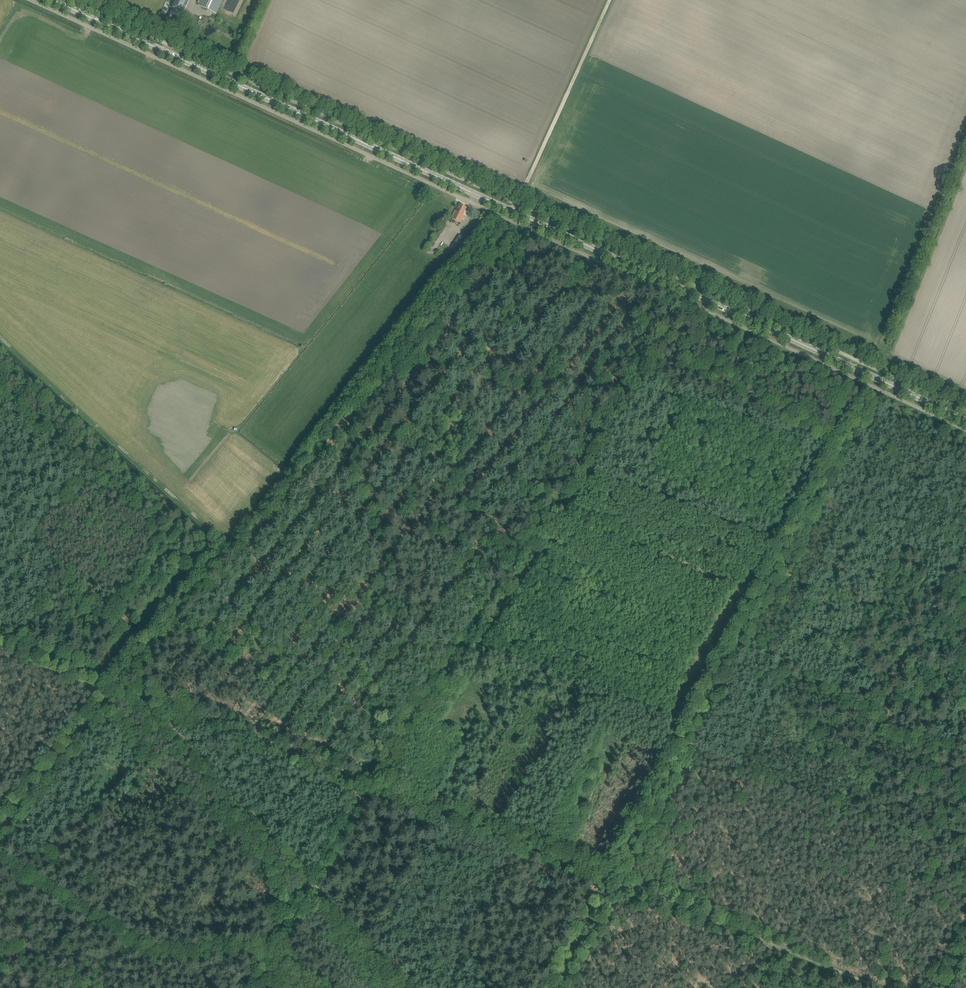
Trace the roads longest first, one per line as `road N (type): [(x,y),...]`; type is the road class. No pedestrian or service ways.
road 1 (unclassified): [(30,0),(965,430)]
road 2 (primary): [(965,420),(53,0)]
road 3 (unclassified): [(965,411),(72,0)]
road 4 (track): [(119,681),(609,877),(746,628)]
road 5 (track): [(305,894),(367,782),(503,574)]
road 6 (track): [(746,628),(885,725),(945,578),(953,563),(965,569)]
road 7 (track): [(769,941),(609,877),(550,987)]
road 8 (track): [(746,628),(874,387)]
road 9 (track): [(609,0),(509,220)]
road 10 (track): [(0,825),(113,689)]
road 11 (track): [(685,741),(846,809)]
road 12 (track): [(846,809),(769,941)]
road 13 (track): [(953,563),(813,502)]
road 14 (track): [(965,859),(846,809)]
road 15 (track): [(119,681),(0,633)]
road 16 (track): [(769,941),(883,987)]

